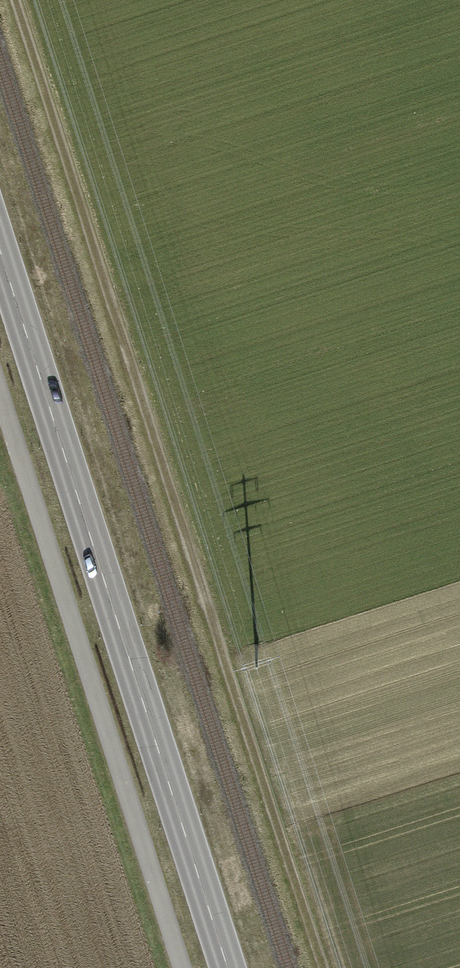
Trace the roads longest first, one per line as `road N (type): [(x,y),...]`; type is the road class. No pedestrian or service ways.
road 1 (track): [(16,0),(324,967)]
road 2 (secondary): [(0,252),(227,967)]
road 3 (track): [(181,967),(0,396)]

